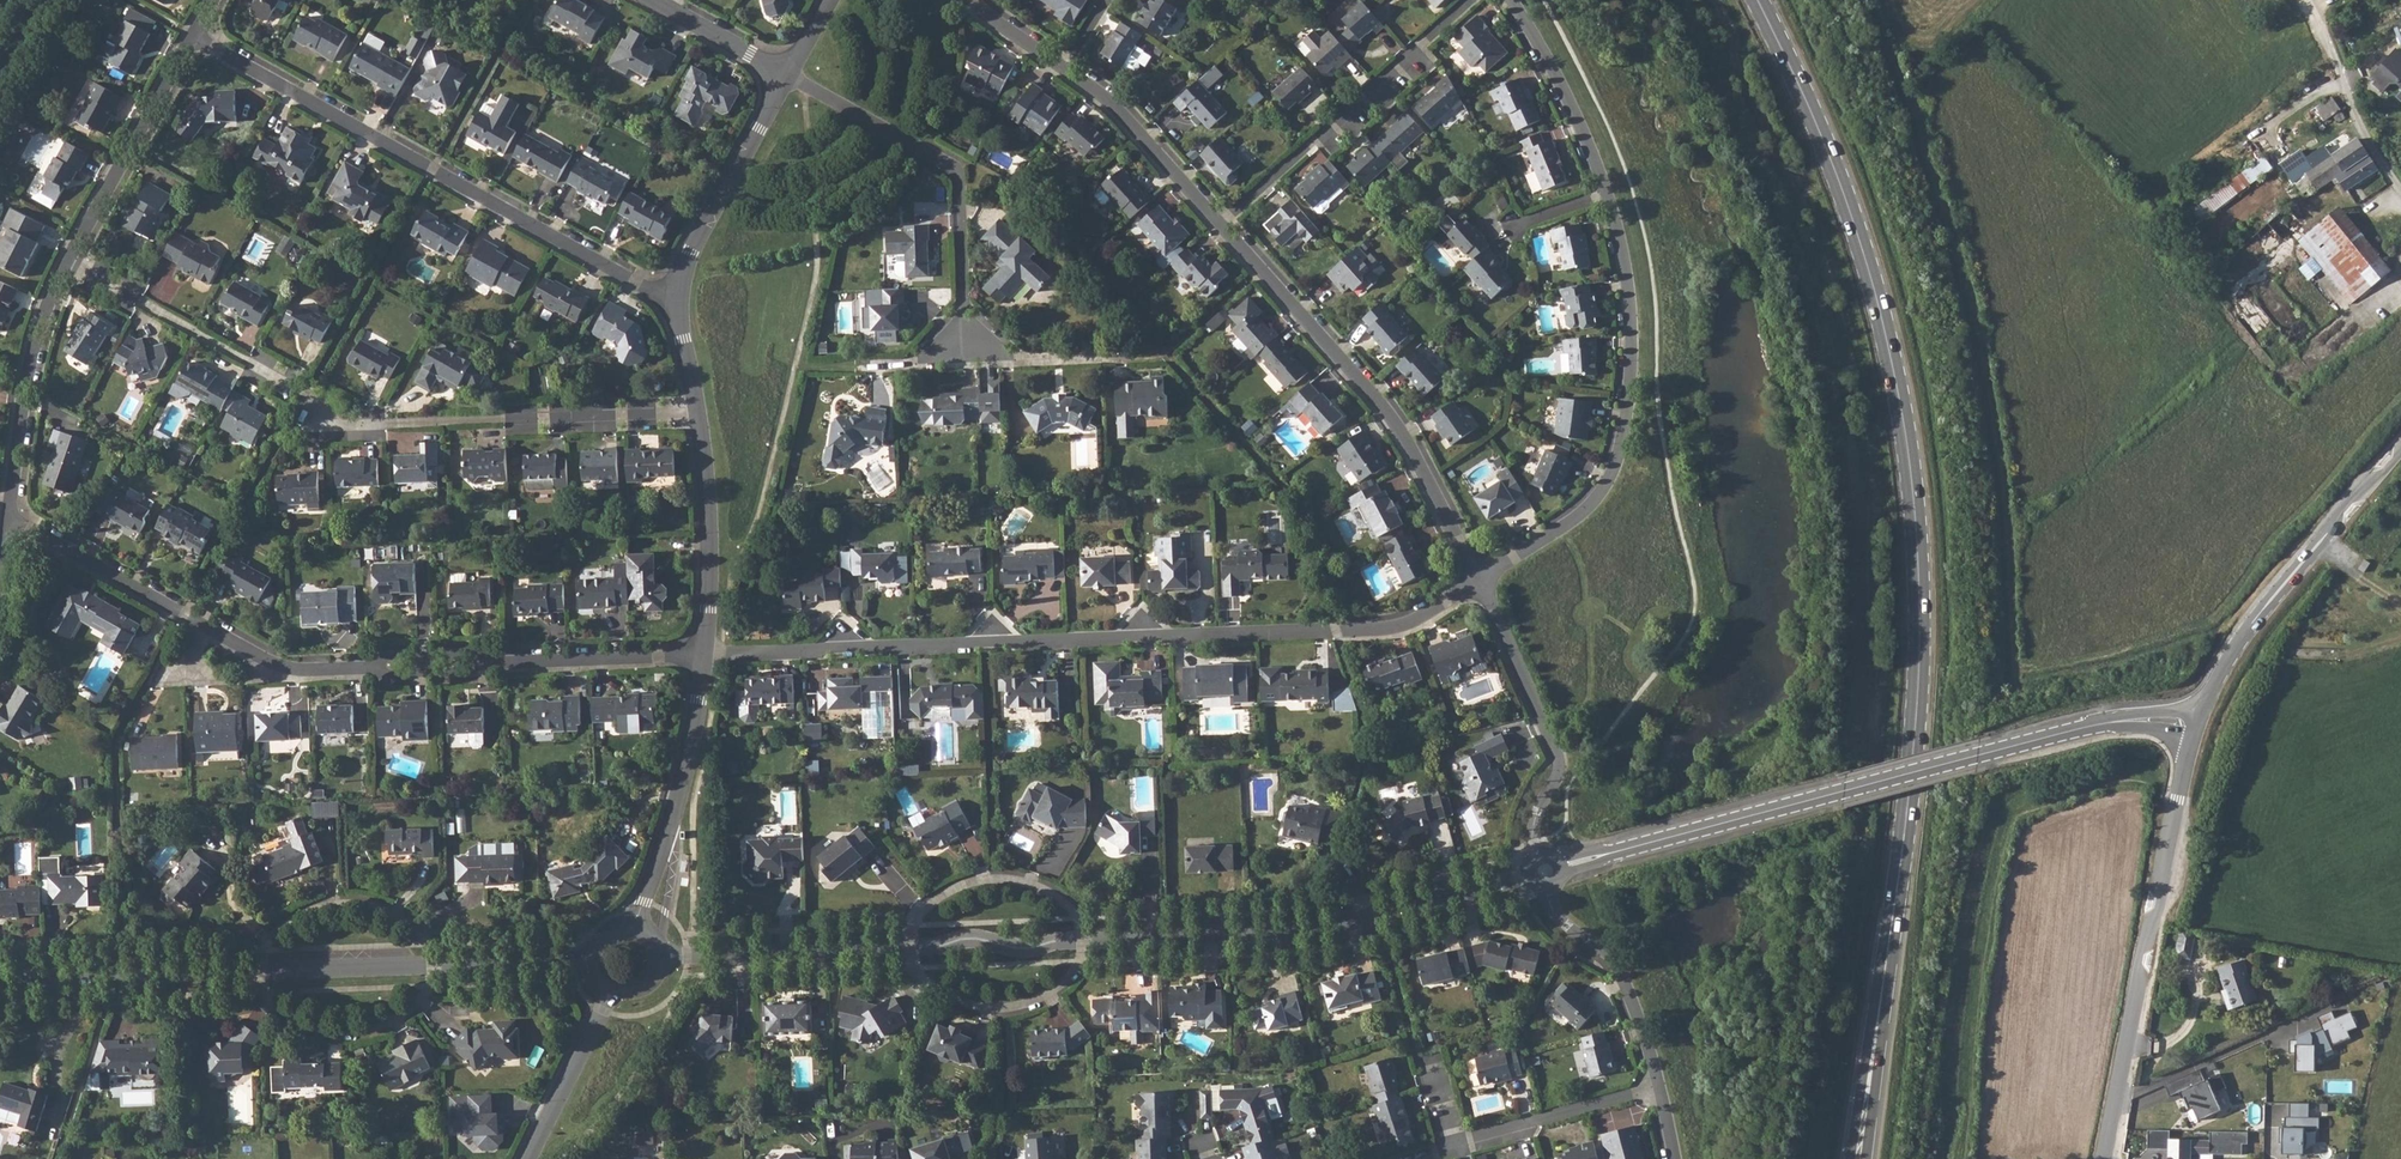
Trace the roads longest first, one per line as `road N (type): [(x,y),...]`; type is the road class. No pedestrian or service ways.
road 1 (primary): [(1879,1007),(1915,710),(1913,501),(1899,398),(1854,225),(1757,0)]
road 2 (residential): [(708,953),(1302,933),(1545,871)]
road 3 (residential): [(707,653),(1380,629),(1411,623),(1485,578)]
road 4 (residential): [(73,260),(306,392),(334,425),(701,415)]
road 5 (unclassified): [(1545,871),(2107,722),(2195,726)]
road 6 (residential): [(1485,578),(1390,411),(1124,110),(1067,67)]
road 7 (residential): [(0,981),(597,958)]
road 8 (residential): [(197,35),(675,299)]
road 9 (residential): [(1610,201),(1633,327),(1622,448),(1581,513),(1485,578)]
road 10 (unclassified): [(2195,726),(2107,1158)]
road 11 (residential): [(12,520),(274,662),(378,666)]
road 12 (residential): [(790,74),(956,174),(967,341)]
road 13 (unclassified): [(2195,726),(2229,663),(2400,451)]
road 14 (residential): [(1545,871),(1534,825),(1560,777),(1562,754),(1485,578)]
road 15 (residential): [(12,520),(31,367),(73,260)]
road 16 (residential): [(73,260),(197,35)]
road 17 (residential): [(675,299),(687,261),(790,74)]
road 18 (residential): [(1545,871),(1551,905),(1616,970),(1657,1083)]
road 19 (residential): [(650,885),(693,748),(707,653)]
road 20 (residential): [(707,653),(712,545),(701,415)]
road 21 (residential): [(1514,0),(1581,122),(1610,201)]
road 22 (residential): [(494,662),(707,653)]
road 23 (residential): [(1657,1083),(1454,1147)]
road 24 (residential): [(2400,190),(2355,113),(2312,0)]
road 25 (residential): [(967,341),(1016,359),(1159,355)]
road 26 (residential): [(533,1158),(615,988)]
road 27 (residential): [(652,0),(790,74)]
road 28 (primary): [(1879,1007),(1850,1158)]
road 29 (primary): [(1867,1158),(1879,1007)]
road 30 (residential): [(494,662),(481,653),(388,657),(378,666)]
road 31 (residential): [(378,666),(389,674),(483,671),(494,662)]

